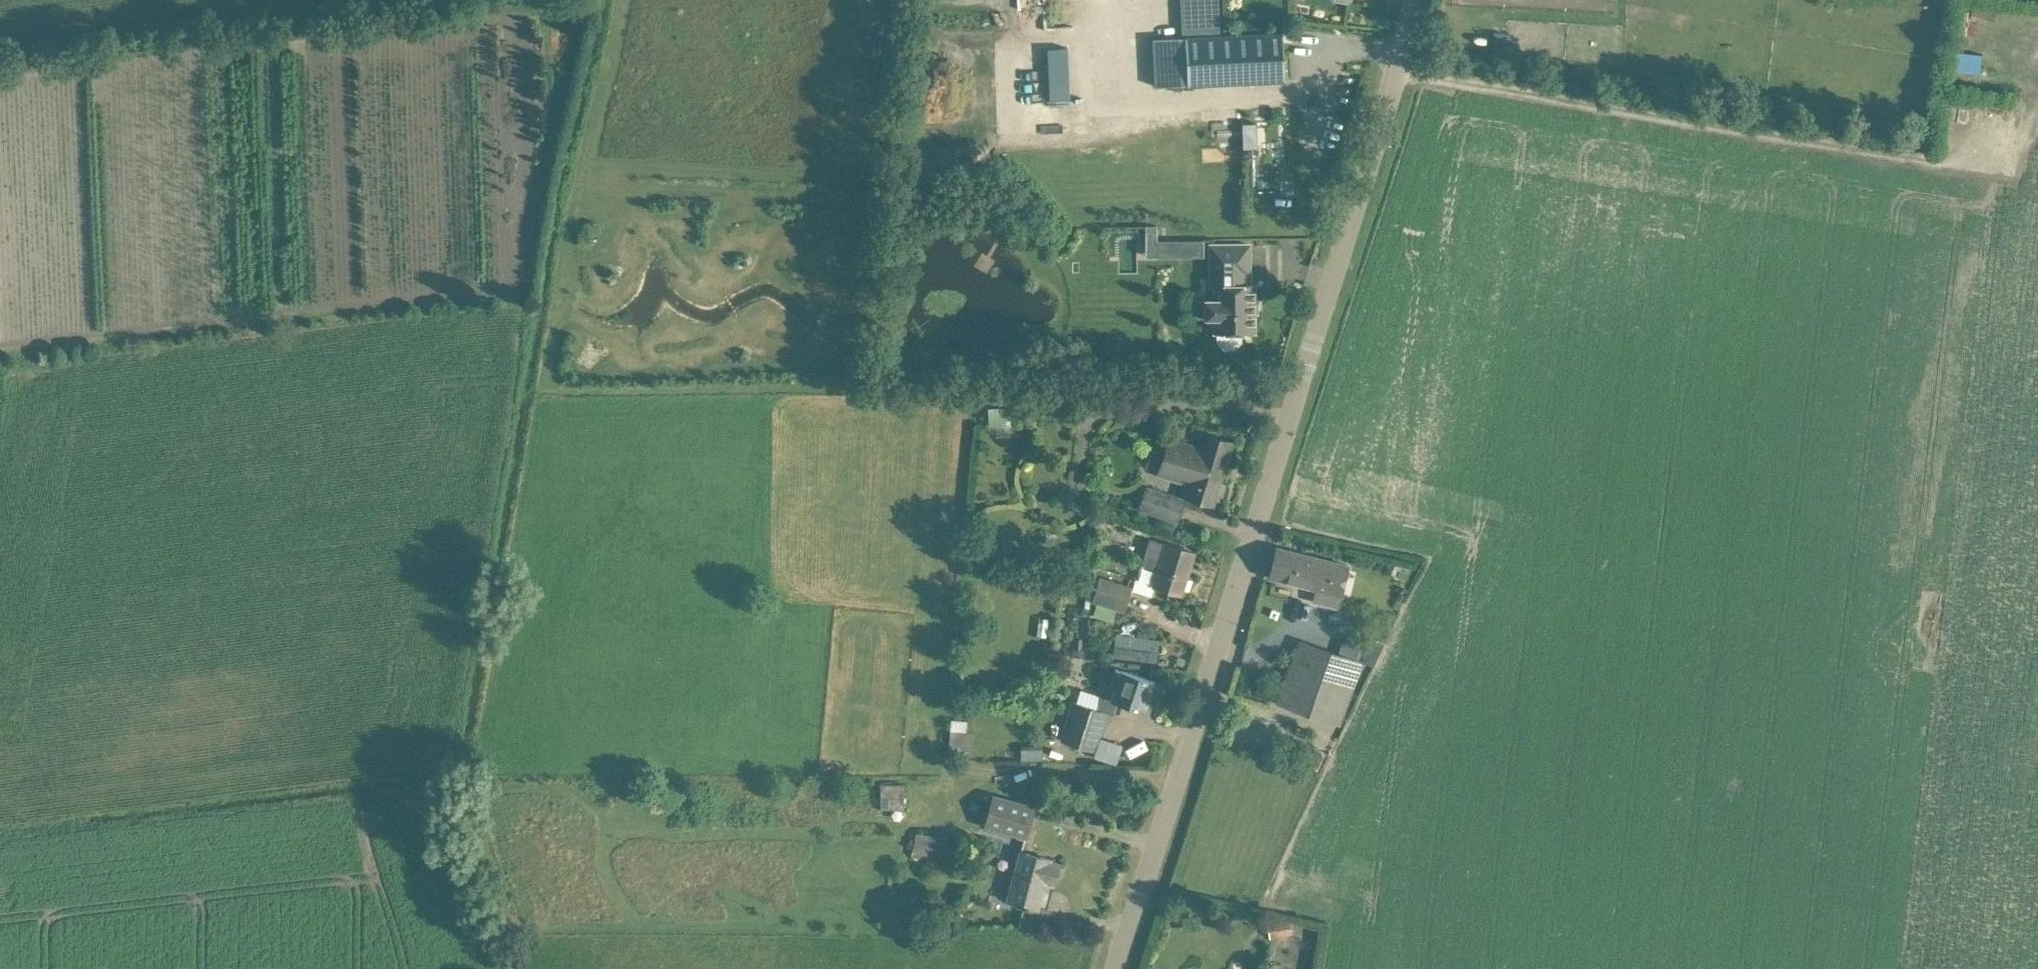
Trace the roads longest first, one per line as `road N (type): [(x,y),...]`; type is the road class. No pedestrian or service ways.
road 1 (unclassified): [(1116,968),(1398,73),(1412,0)]
road 2 (track): [(1924,158),(1398,73)]

